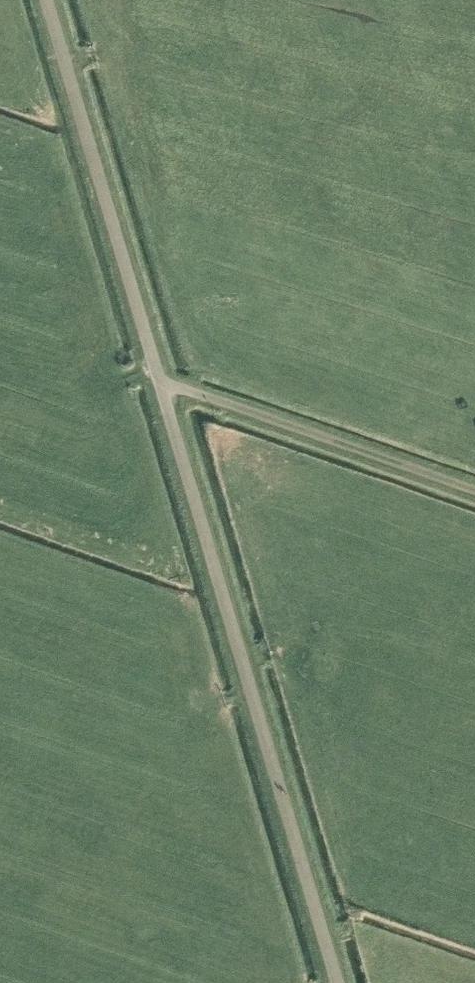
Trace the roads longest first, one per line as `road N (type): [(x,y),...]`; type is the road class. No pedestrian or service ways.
road 1 (unclassified): [(336,982),(46,0)]
road 2 (track): [(474,496),(160,387)]

